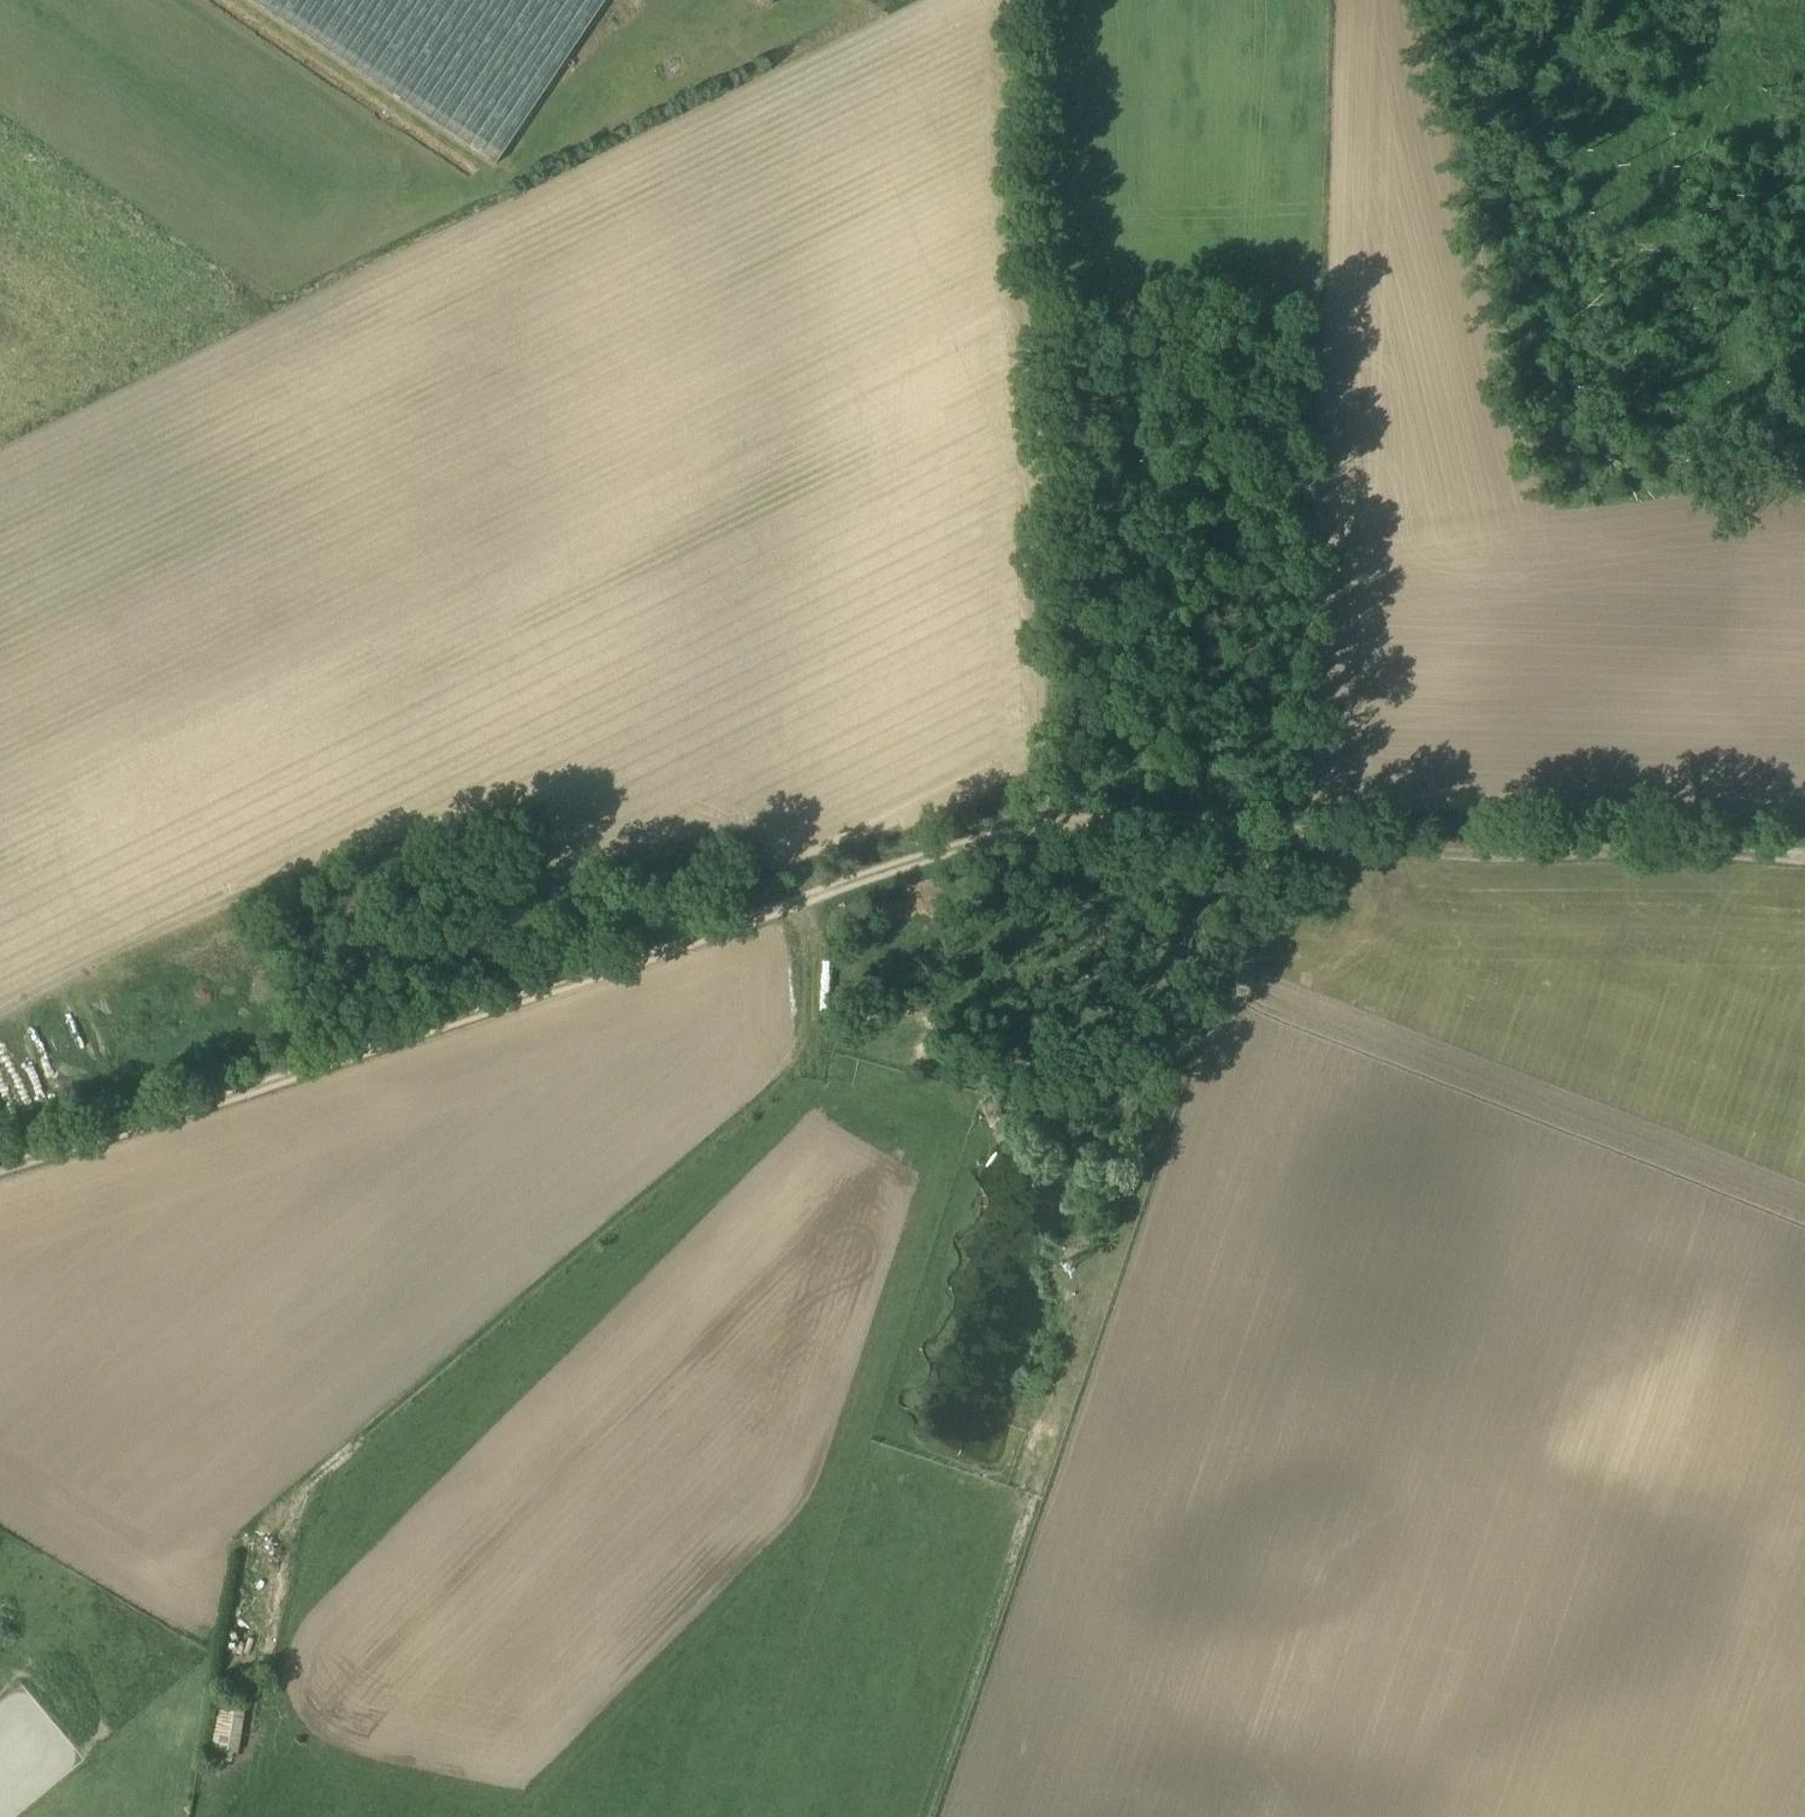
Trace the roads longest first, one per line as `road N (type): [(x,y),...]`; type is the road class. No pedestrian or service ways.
road 1 (track): [(0,1154),(1029,822),(1346,837),(1804,843)]

